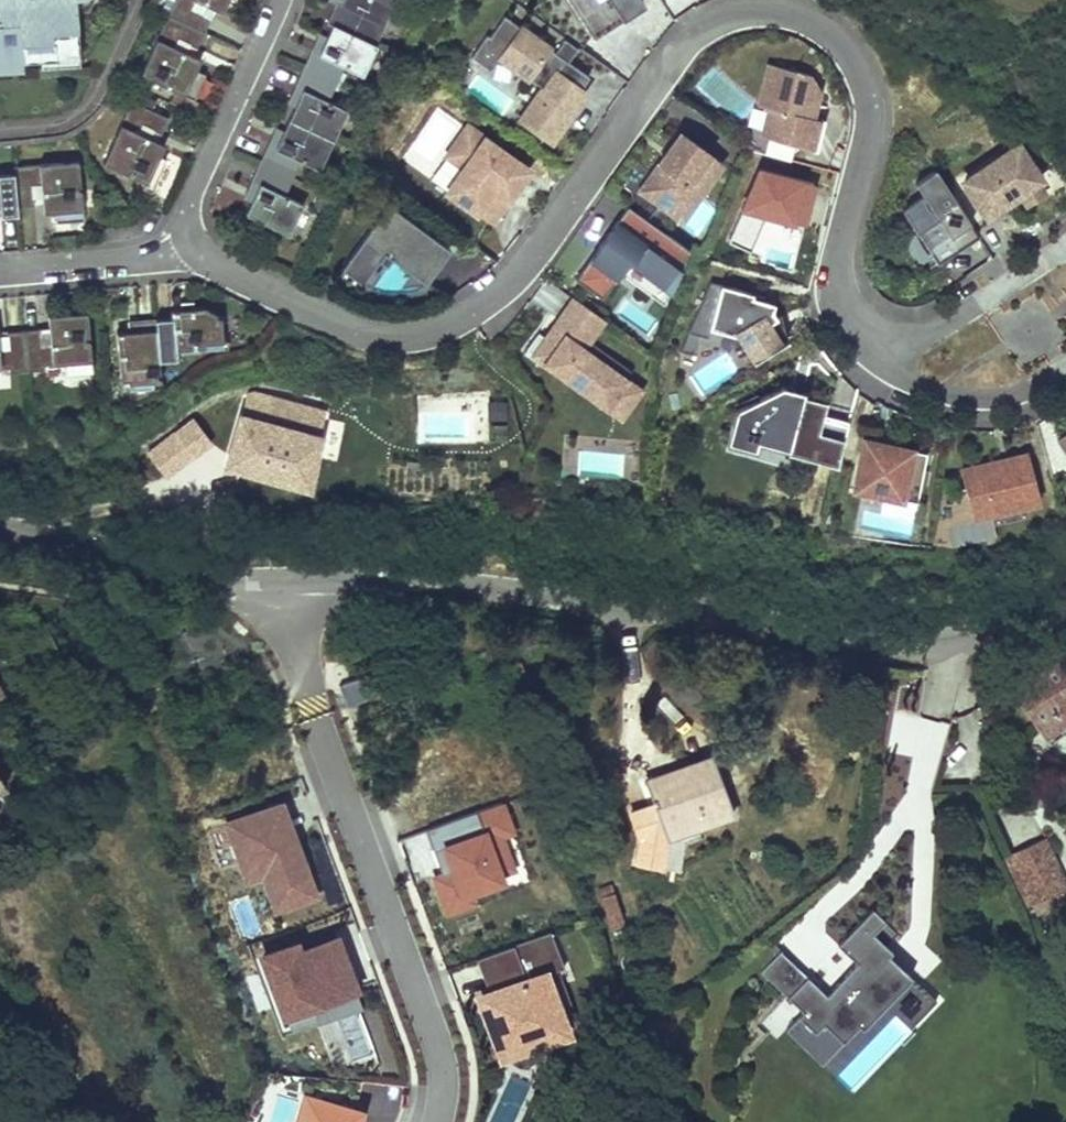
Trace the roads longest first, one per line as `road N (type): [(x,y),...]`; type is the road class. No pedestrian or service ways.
road 1 (residential): [(186,245),(362,335),(433,331),(469,315),(535,257),(680,43),(714,22),(775,13),(837,38),(868,96),(863,165),(835,257),(847,321),(867,338)]
road 2 (residential): [(287,581),(398,581),(914,639),(977,637),(1065,613)]
road 3 (residential): [(287,581),(320,738),(447,1067),(438,1121)]
road 4 (residential): [(0,530),(168,573),(287,581)]
road 5 (residential): [(186,245),(190,194),(278,0)]
road 6 (residential): [(867,338),(903,376),(942,397),(1017,395),(1065,370)]
road 7 (residential): [(0,276),(151,259),(186,245)]
road 8 (residential): [(1065,251),(942,327),(907,339)]

